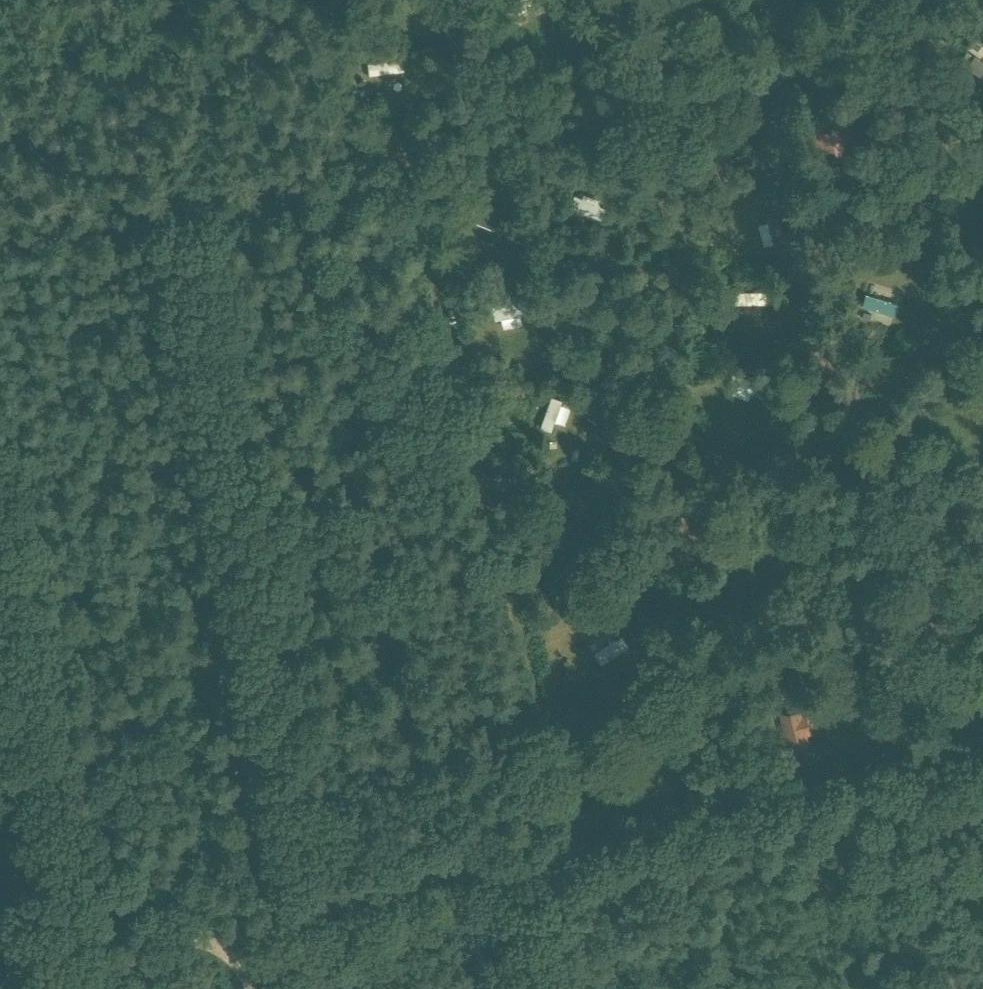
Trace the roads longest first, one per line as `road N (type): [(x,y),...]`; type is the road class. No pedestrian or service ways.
road 1 (track): [(319,901),(188,217),(0,238)]
road 2 (track): [(232,921),(982,740)]
road 3 (track): [(358,153),(0,199)]
road 4 (track): [(0,645),(61,963)]
road 5 (track): [(0,977),(232,921)]
road 6 (track): [(618,988),(580,931),(544,847)]

